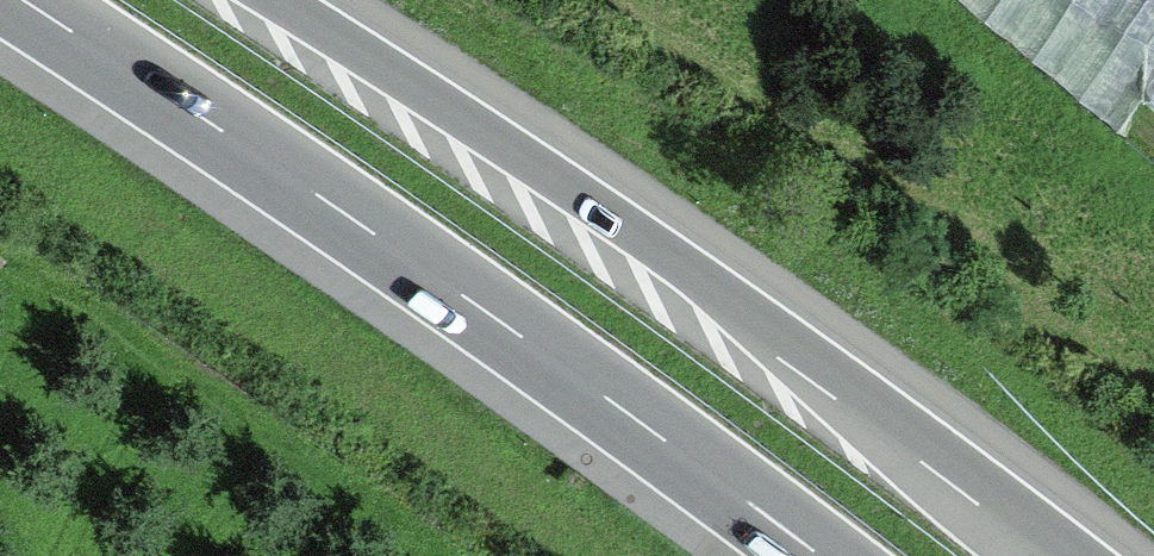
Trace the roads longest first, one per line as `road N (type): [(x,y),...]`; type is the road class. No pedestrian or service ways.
road 1 (motorway): [(18,0),(473,305),(817,555)]
road 2 (motorway): [(1047,555),(535,178),(270,0)]

